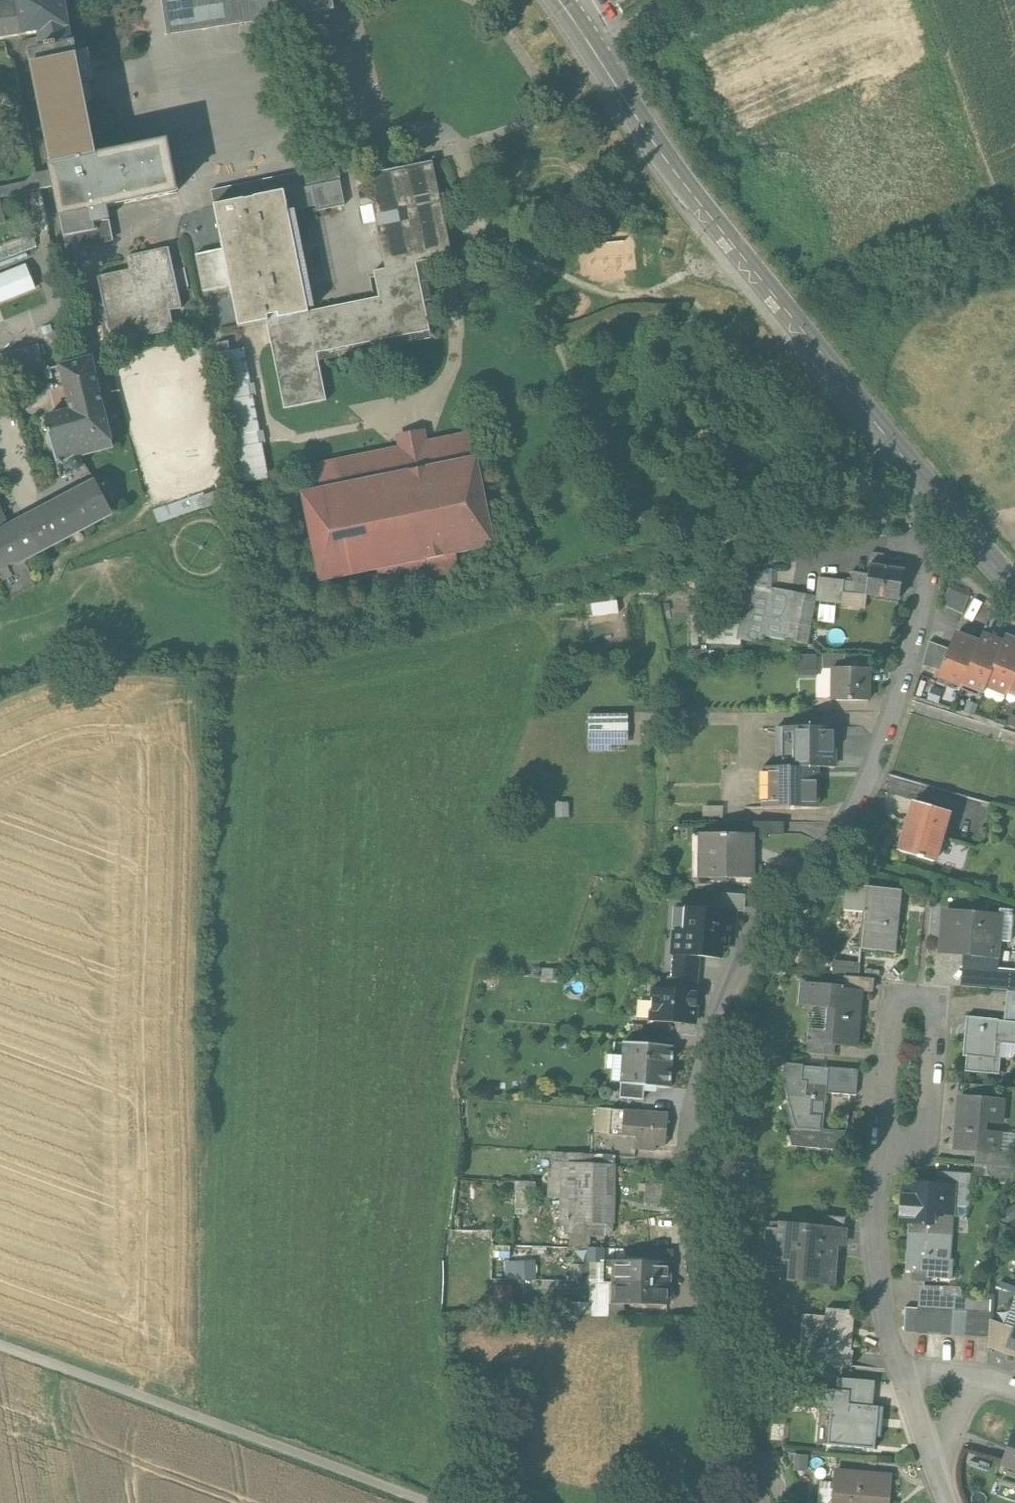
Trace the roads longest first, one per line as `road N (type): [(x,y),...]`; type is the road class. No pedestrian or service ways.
road 1 (residential): [(760,1502),(697,1266),(691,1218),(698,1114),(732,991),(868,793),(921,644),(937,508)]
road 2 (secondary): [(558,0),(701,206),(937,508)]
road 3 (track): [(0,1349),(432,1502)]
road 4 (residential): [(881,1153),(911,1144),(935,1123),(944,1009),(934,994),(907,994),(892,1028)]
road 5 (residential): [(902,1373),(878,1246),(881,1153)]
road 6 (residential): [(892,1028),(881,1153)]

